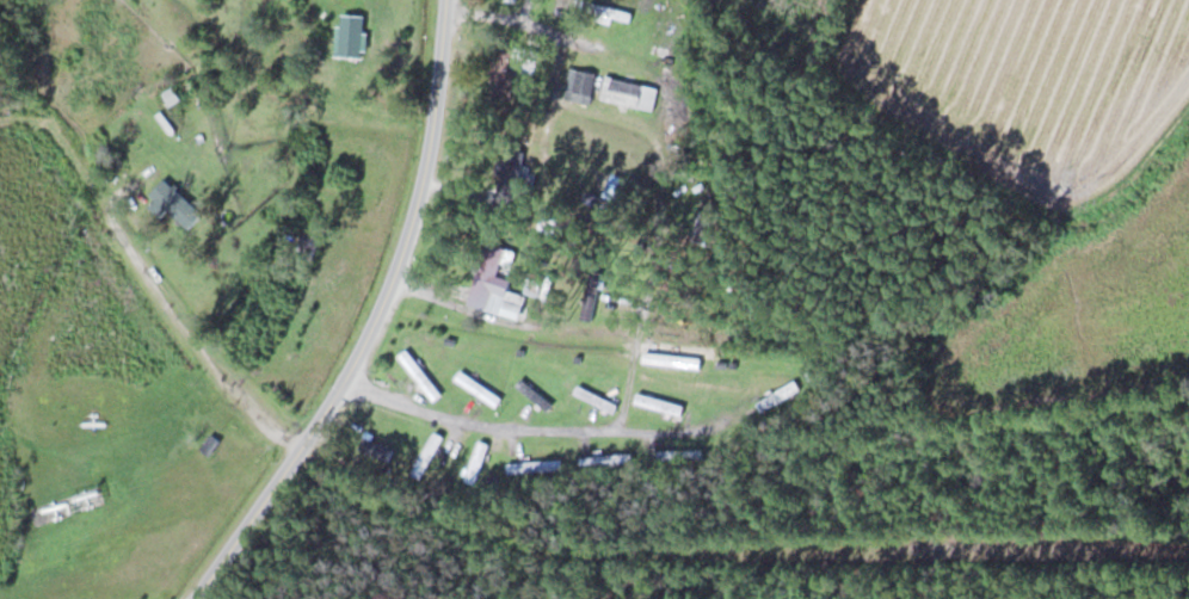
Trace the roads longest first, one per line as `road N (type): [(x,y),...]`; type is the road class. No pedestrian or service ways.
road 1 (residential): [(199,598),(351,360),(412,231),(438,104),(448,0)]
road 2 (residential): [(301,445),(244,408),(66,155),(30,122),(0,121)]

